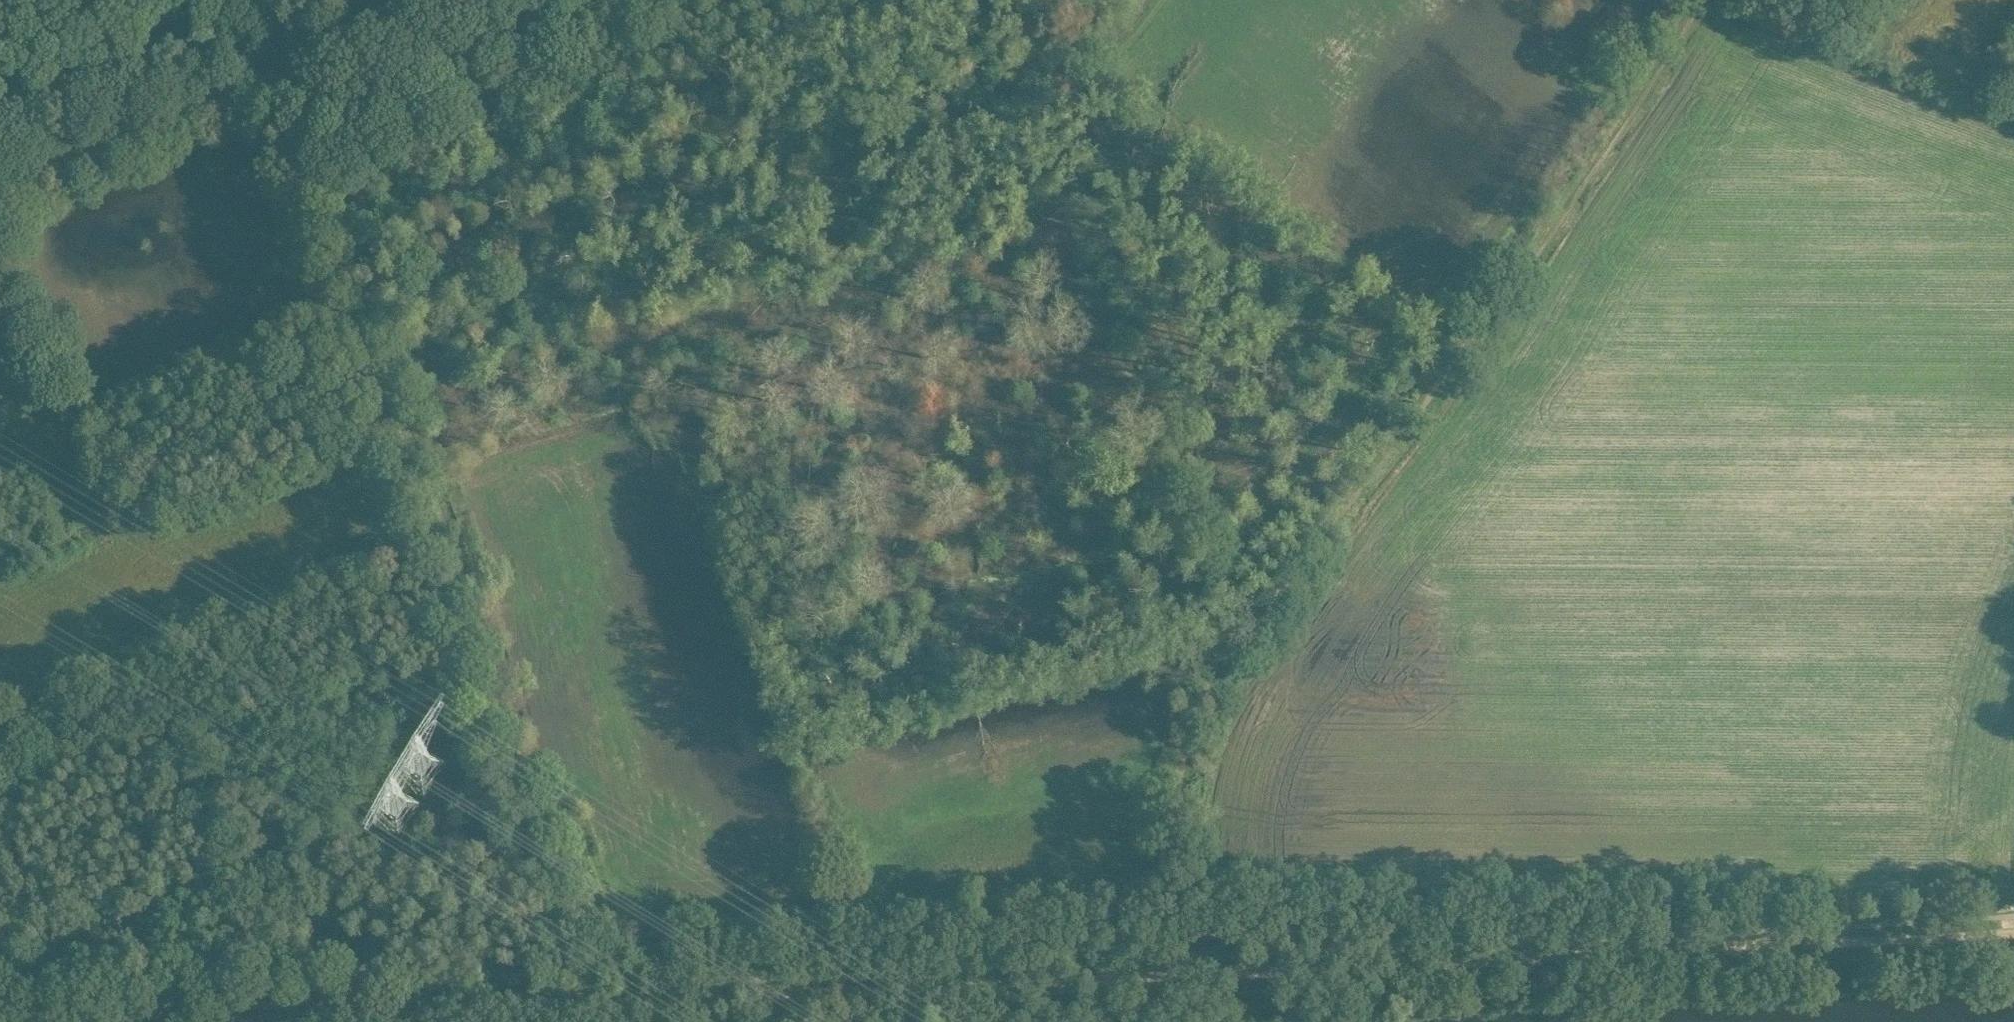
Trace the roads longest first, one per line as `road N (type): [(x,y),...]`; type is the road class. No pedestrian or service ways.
road 1 (track): [(1696,0),(1256,606),(1198,704),(1156,815),(1174,981)]
road 2 (track): [(672,977),(578,932),(275,73)]
road 3 (track): [(1174,981),(2013,934)]
road 4 (track): [(58,1021),(713,994)]
road 5 (track): [(713,994),(1174,981)]
road 6 (track): [(275,73),(0,195)]
road 7 (track): [(418,0),(275,73)]

